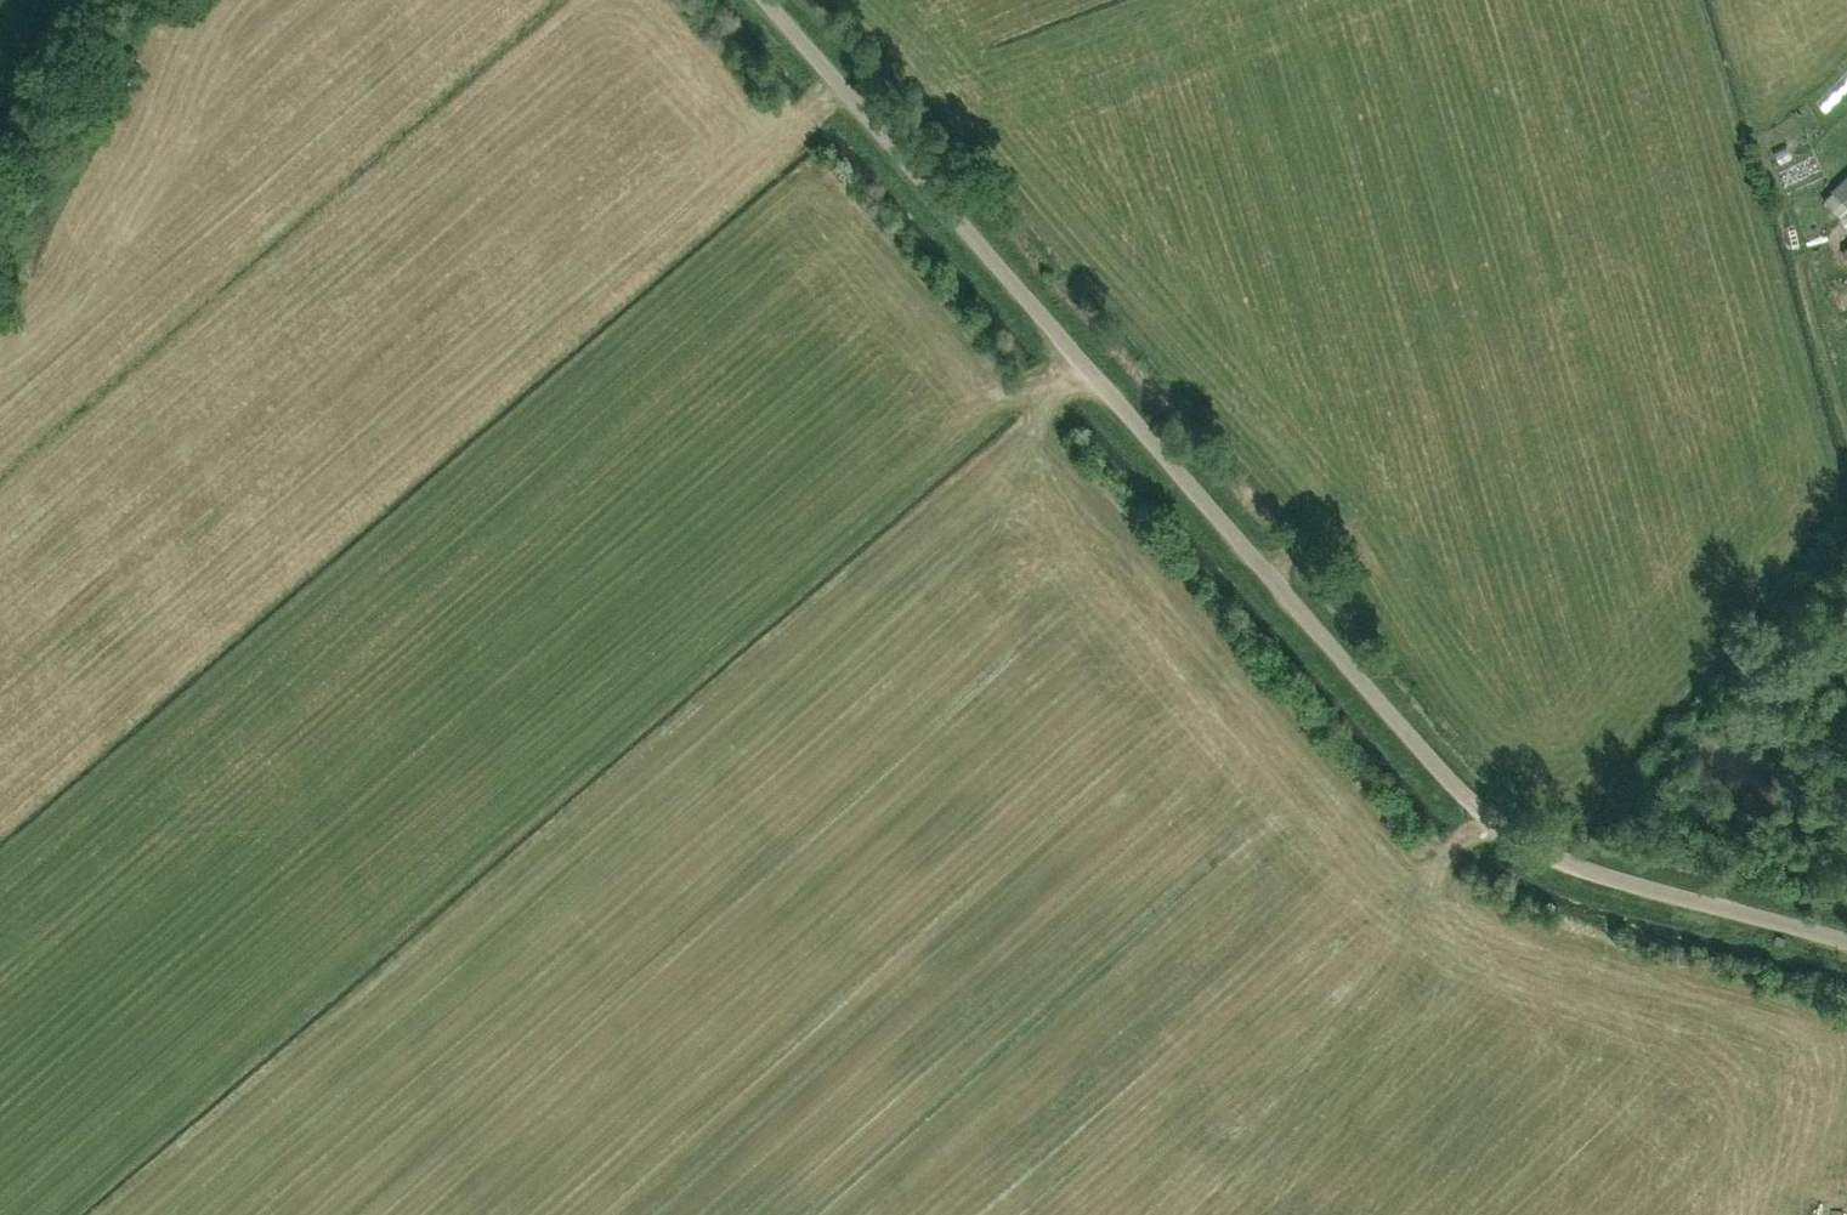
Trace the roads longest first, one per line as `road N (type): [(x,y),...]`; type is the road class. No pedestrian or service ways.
road 1 (unclassified): [(1846,941),(1578,866),(1528,844),(1471,801),(765,0)]

